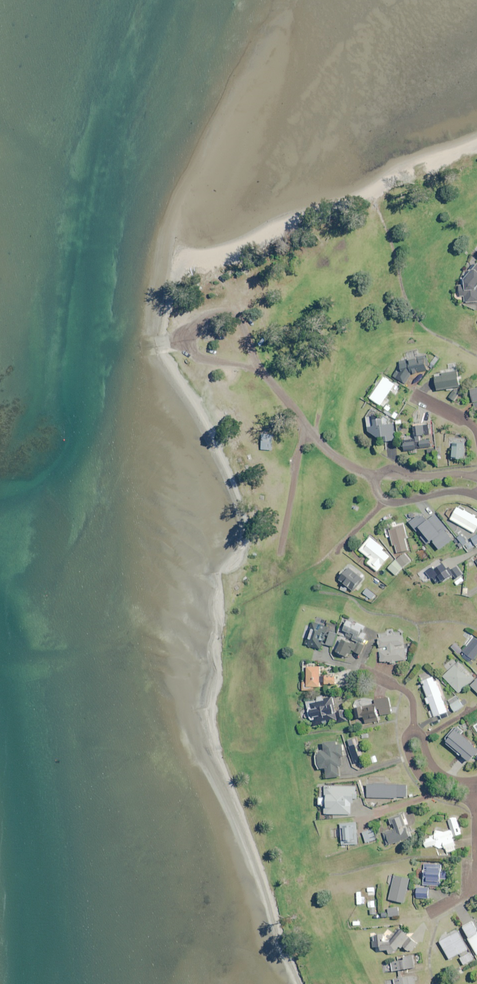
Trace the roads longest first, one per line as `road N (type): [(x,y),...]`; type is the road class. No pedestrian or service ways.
road 1 (residential): [(476,494),(387,501),(377,483),(394,467),(476,478)]
road 2 (residential): [(428,914),(476,889),(476,799)]

